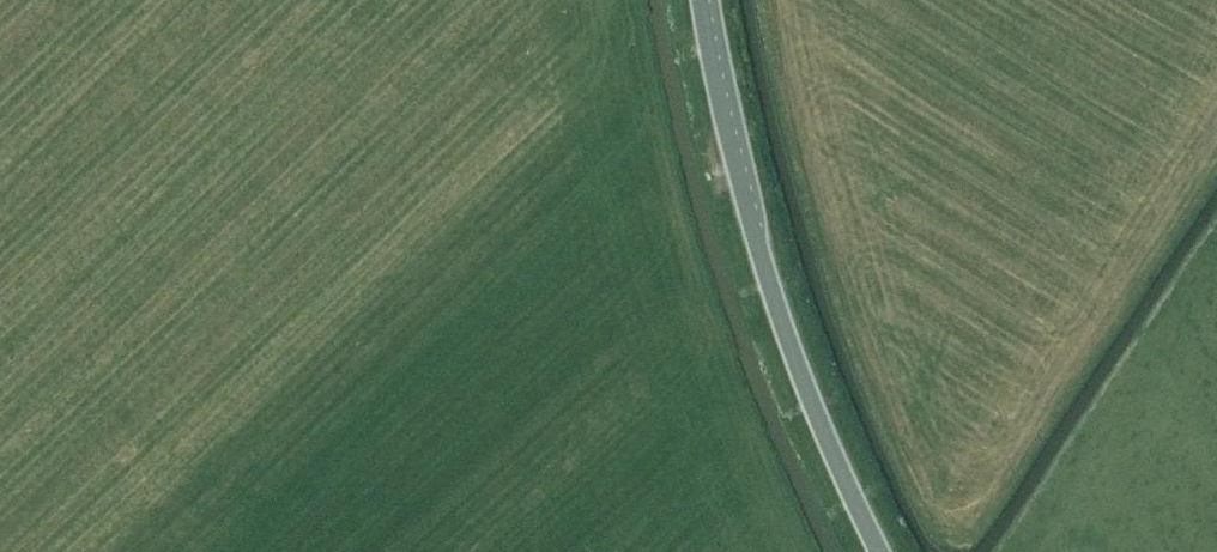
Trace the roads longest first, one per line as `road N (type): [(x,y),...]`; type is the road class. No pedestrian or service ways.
road 1 (tertiary): [(879,551),(774,299),(700,0)]

